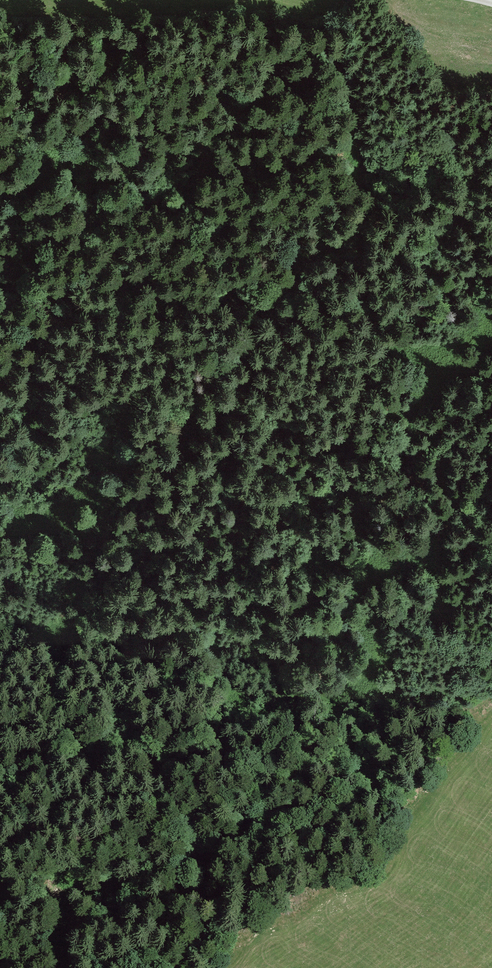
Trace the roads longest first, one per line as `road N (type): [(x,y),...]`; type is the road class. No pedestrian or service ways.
road 1 (track): [(491,651),(439,671),(389,658),(334,607),(315,565),(319,510),(369,435),(385,347),(469,181),(449,138),(351,27),(345,10)]
road 2 (track): [(354,183),(237,343),(155,420),(131,456),(55,683),(33,722)]
road 3 (track): [(354,183),(307,216),(235,217),(120,257),(91,275),(0,378)]
road 4 (track): [(389,658),(345,670),(178,748),(79,828)]
road 5 (track): [(352,0),(342,28),(360,138),(354,183)]

